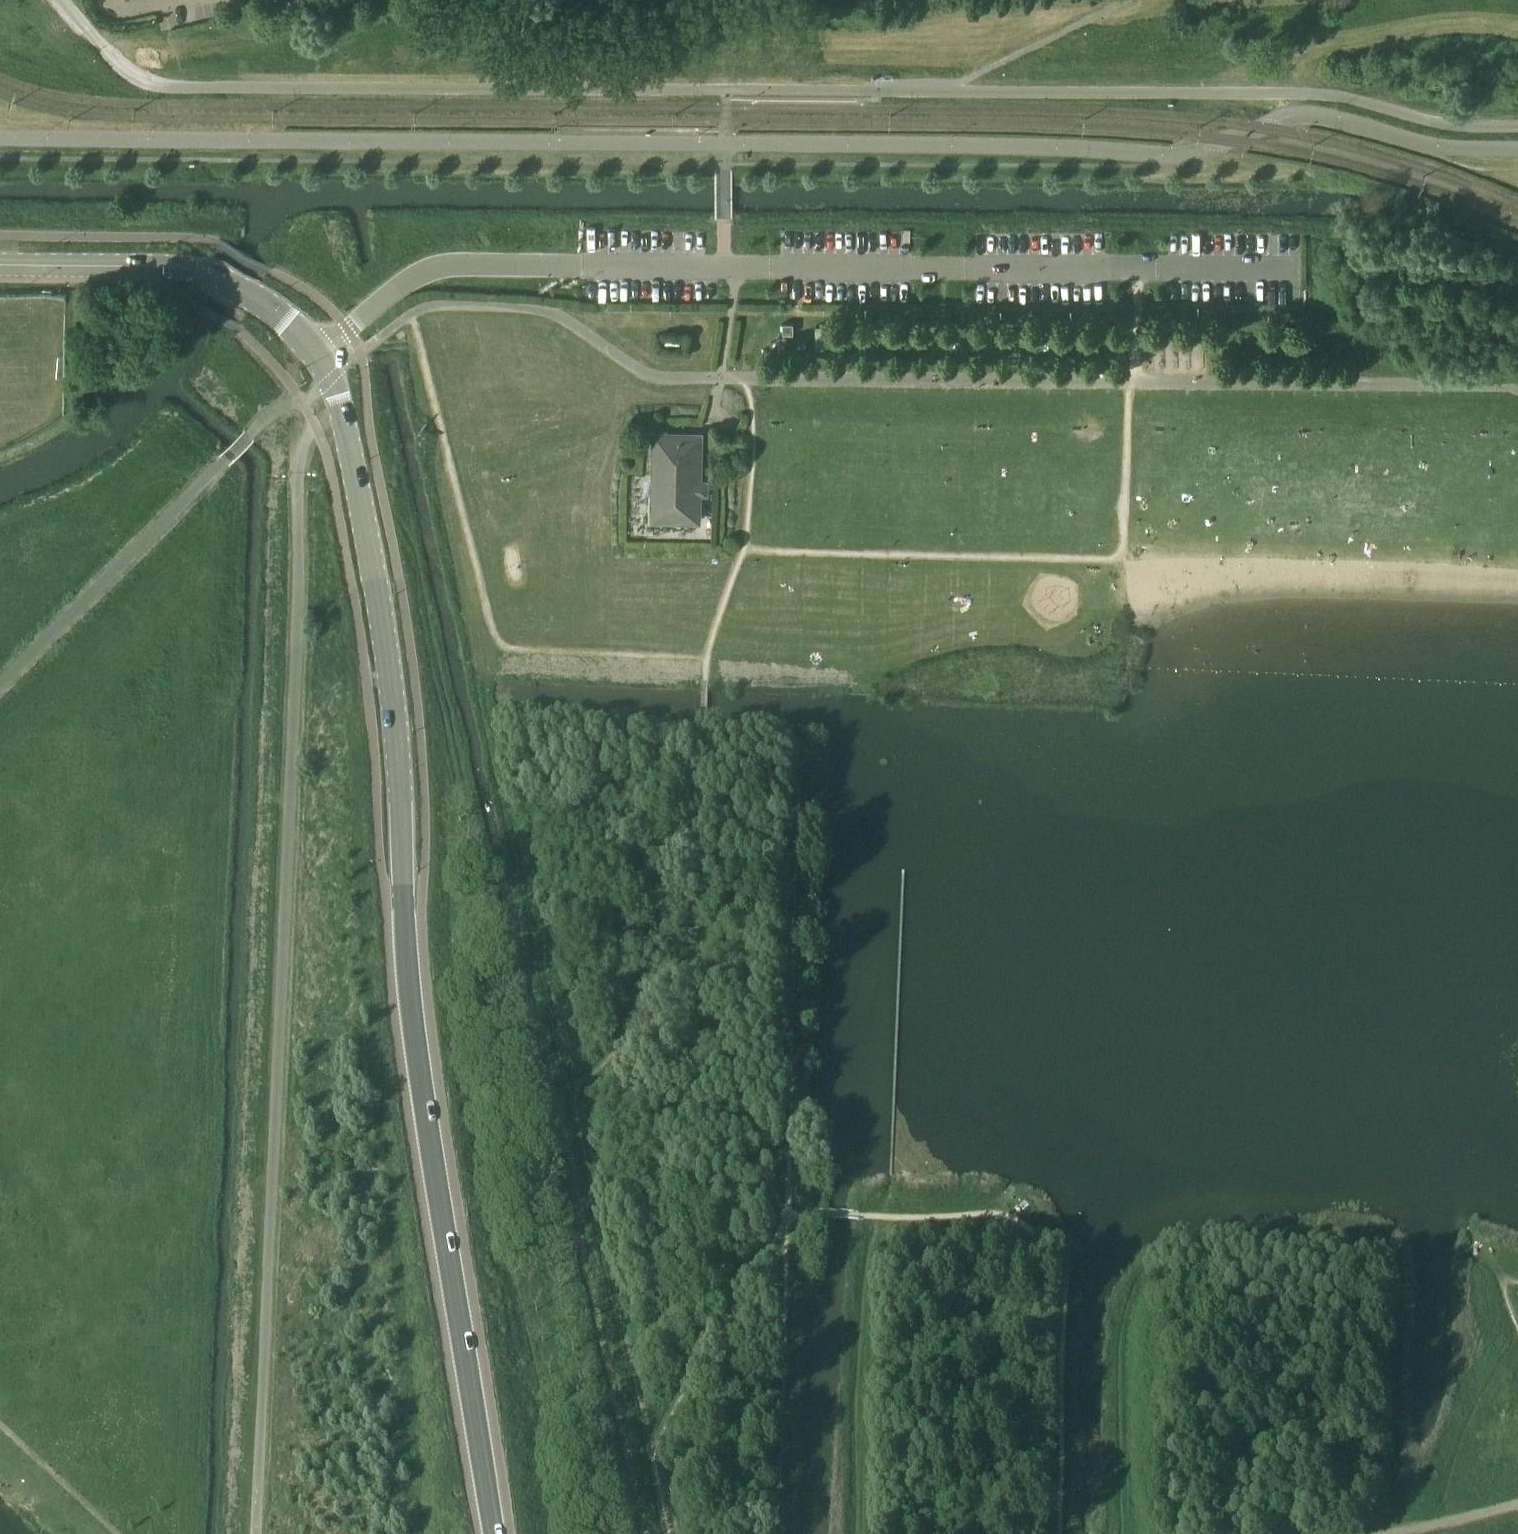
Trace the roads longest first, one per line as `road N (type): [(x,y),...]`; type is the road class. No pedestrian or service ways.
road 1 (unclassified): [(1517,128),(1440,124),(1328,95),(169,87),(112,60),(62,0)]
road 2 (tertiary): [(492,1533),(410,997),(389,679),(346,443),(331,378),(316,350)]
road 3 (tertiary): [(316,350),(208,275),(138,267)]
road 4 (unclassified): [(316,350),(418,270),(456,264)]
road 5 (track): [(1517,1500),(1363,1533)]
road 6 (tertiary): [(0,265),(138,267)]
road 7 (residential): [(456,264),(587,265)]

